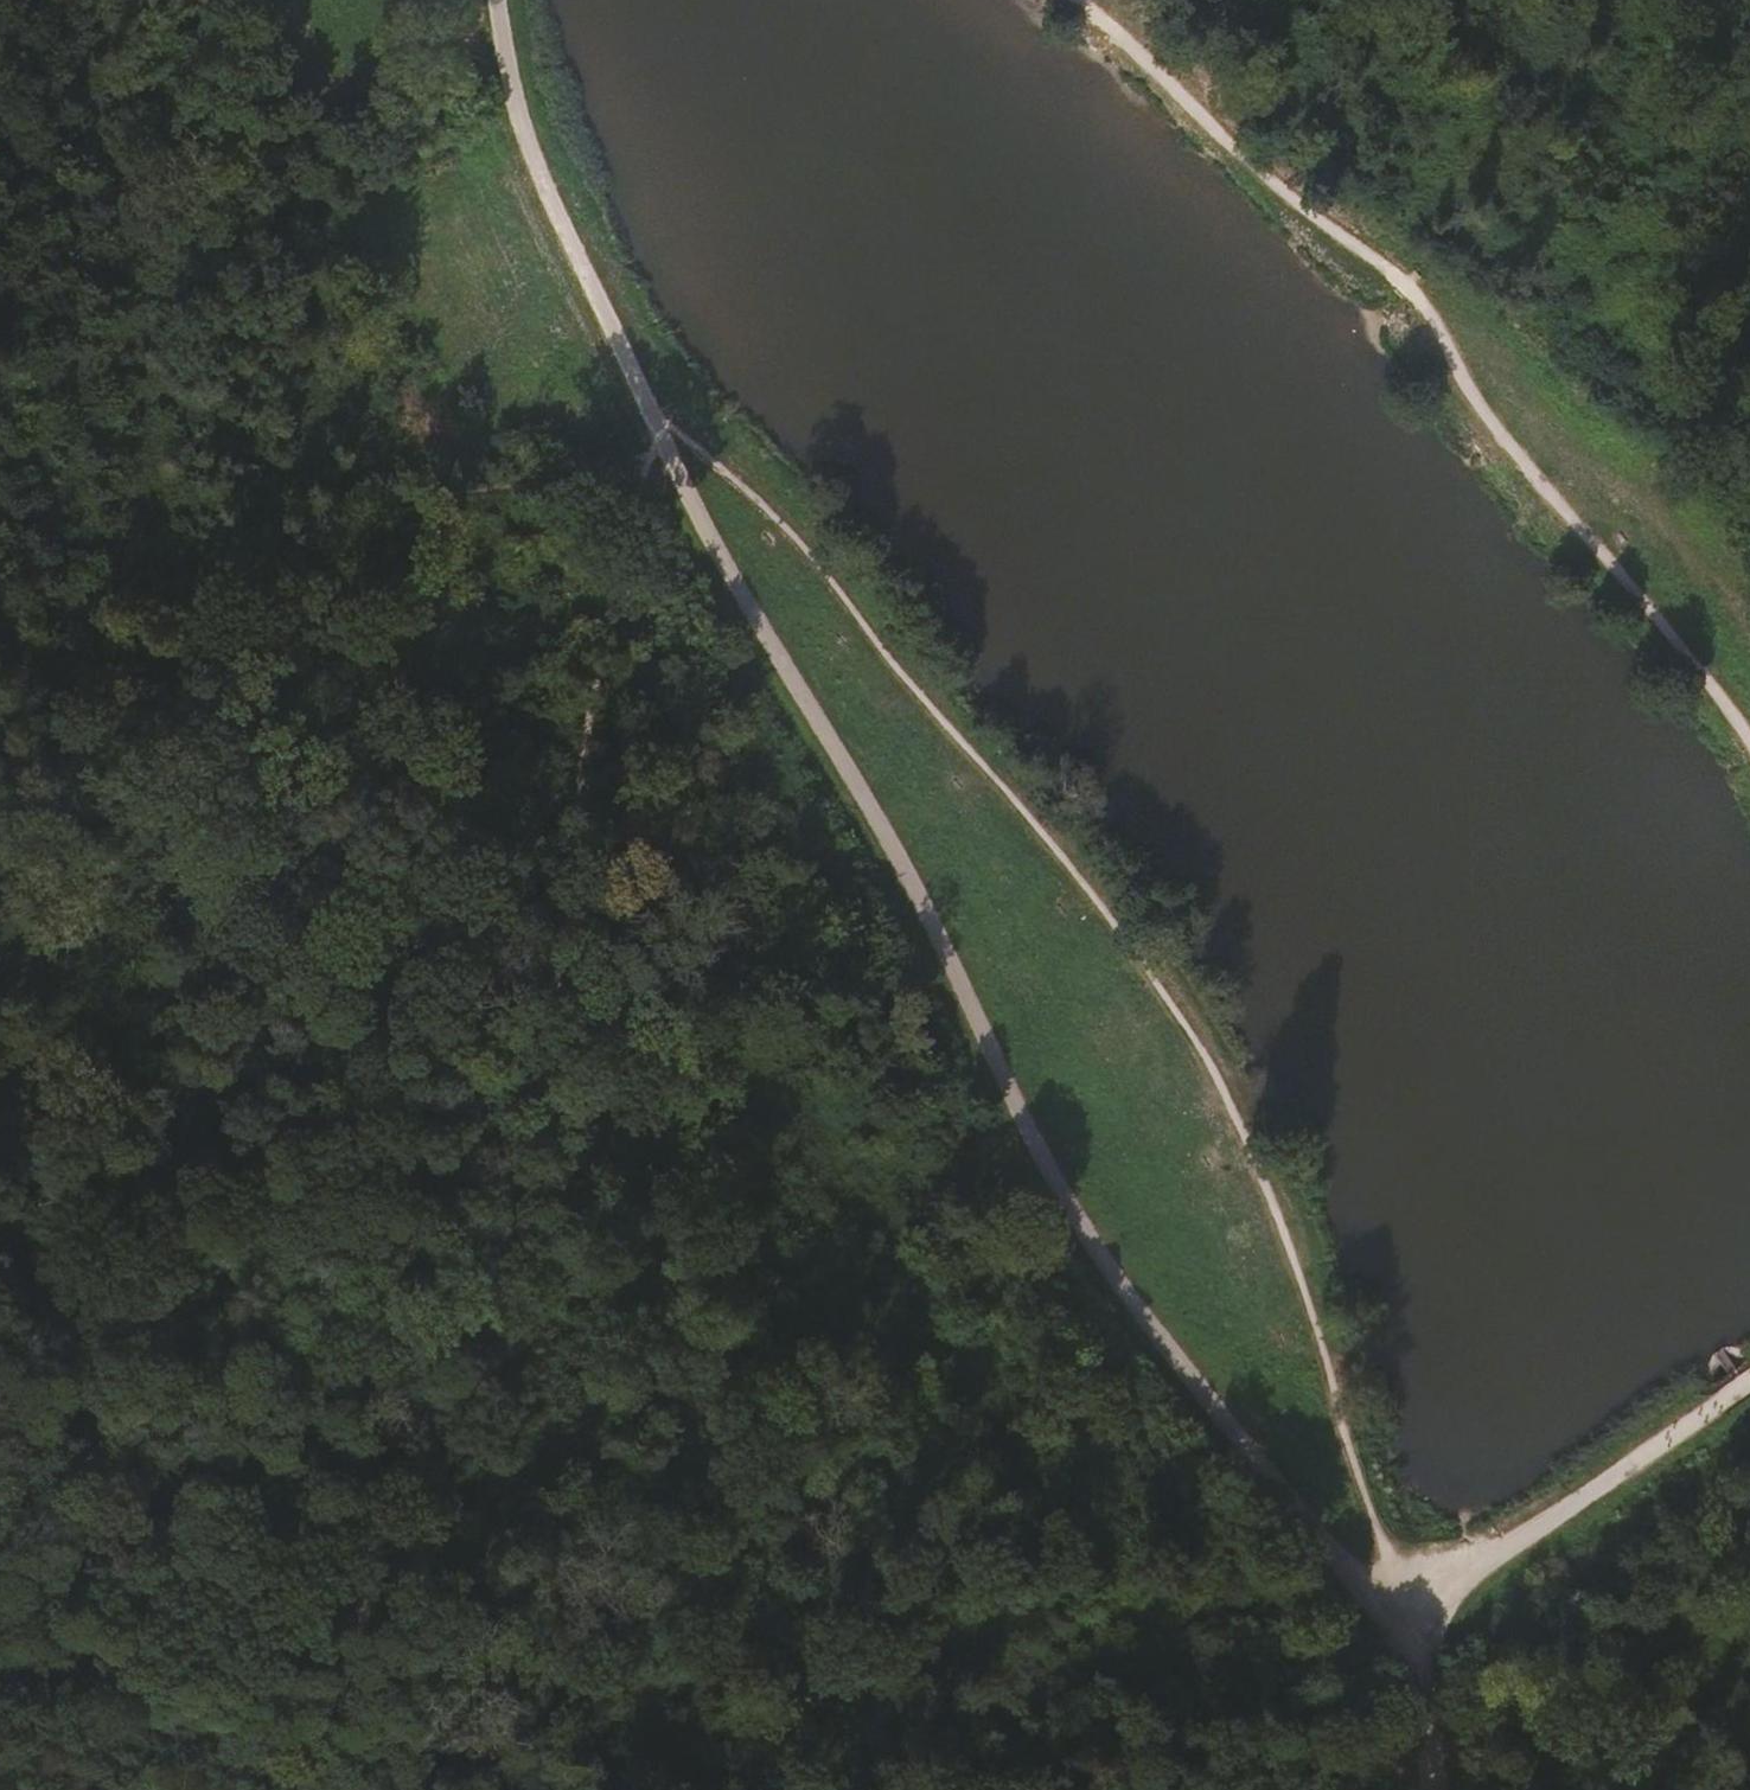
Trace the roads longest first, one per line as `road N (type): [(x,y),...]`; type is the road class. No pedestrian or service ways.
road 1 (track): [(1749,742),(1667,627),(1495,426),(1412,289),(1250,161),(1079,0)]
road 2 (track): [(1422,1623),(1749,1380)]

